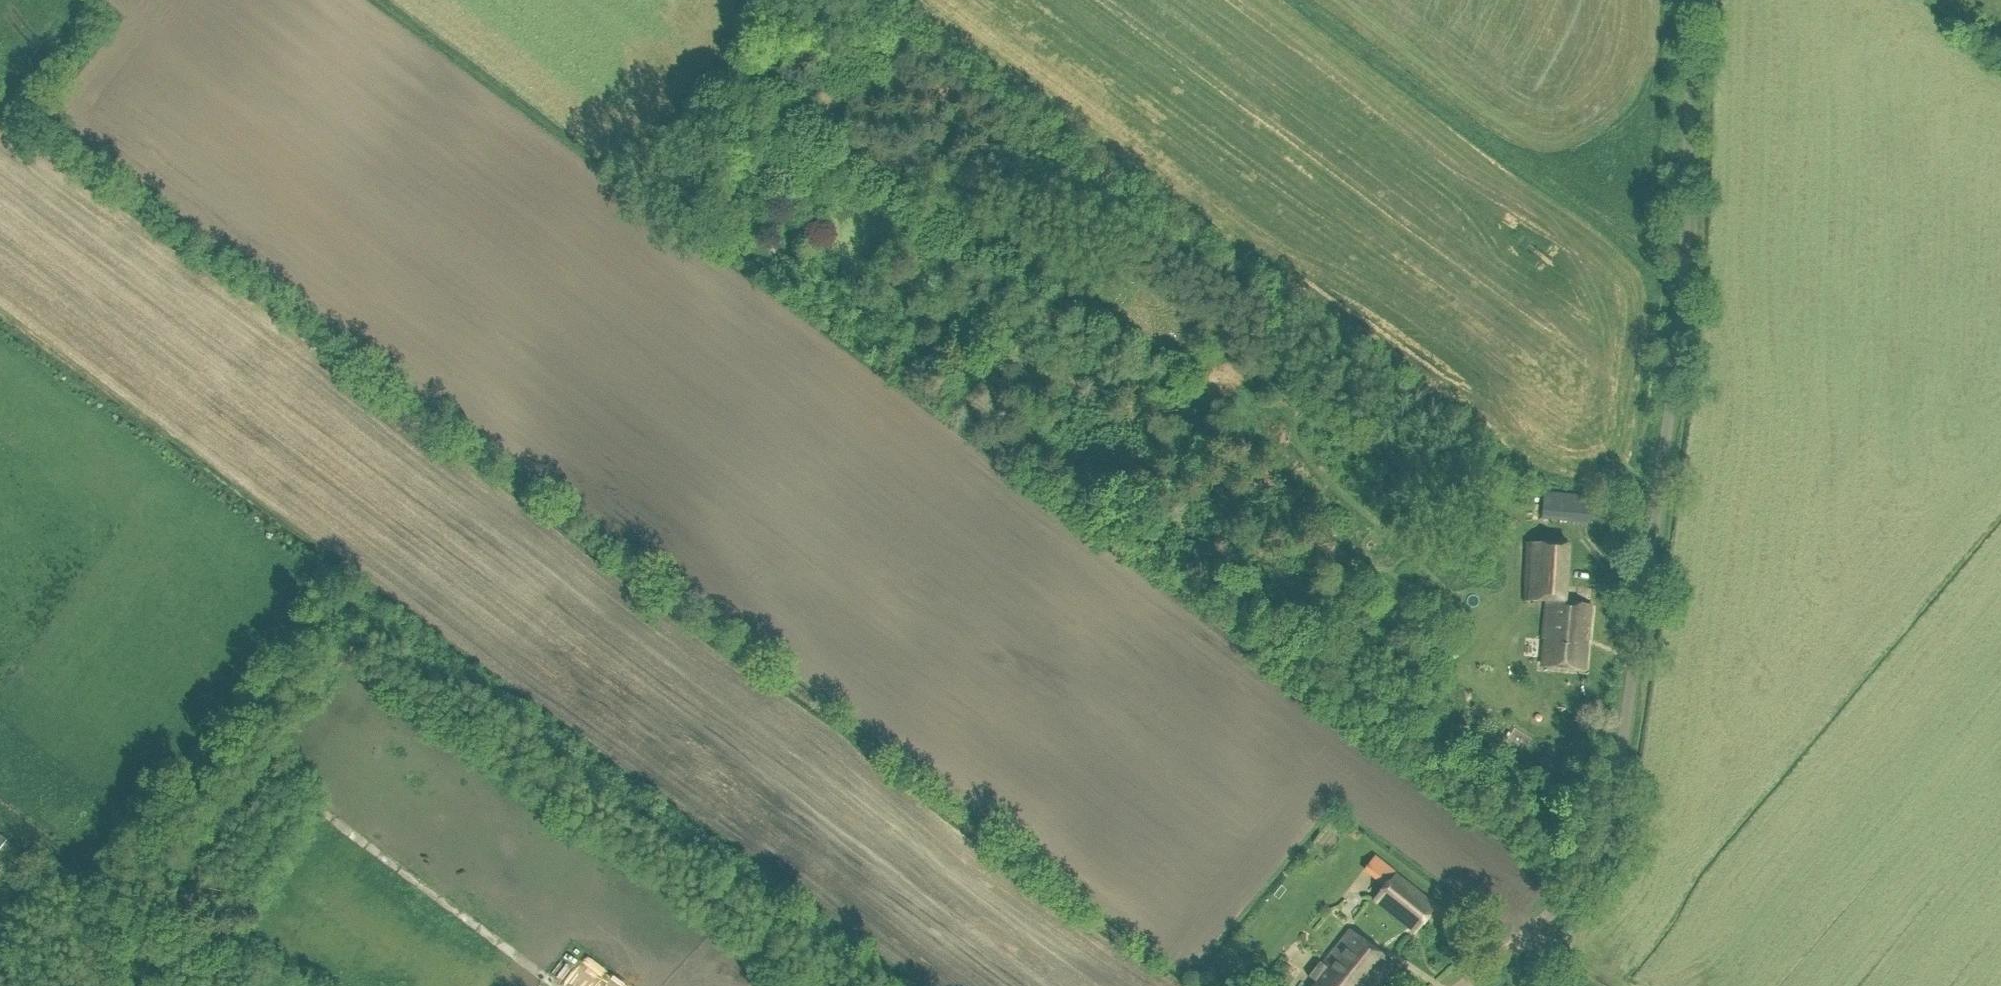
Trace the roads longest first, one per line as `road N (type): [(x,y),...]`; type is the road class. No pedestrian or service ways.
road 1 (unclassified): [(1460,985),(1581,882),(1611,816),(1695,163),(1692,0)]

